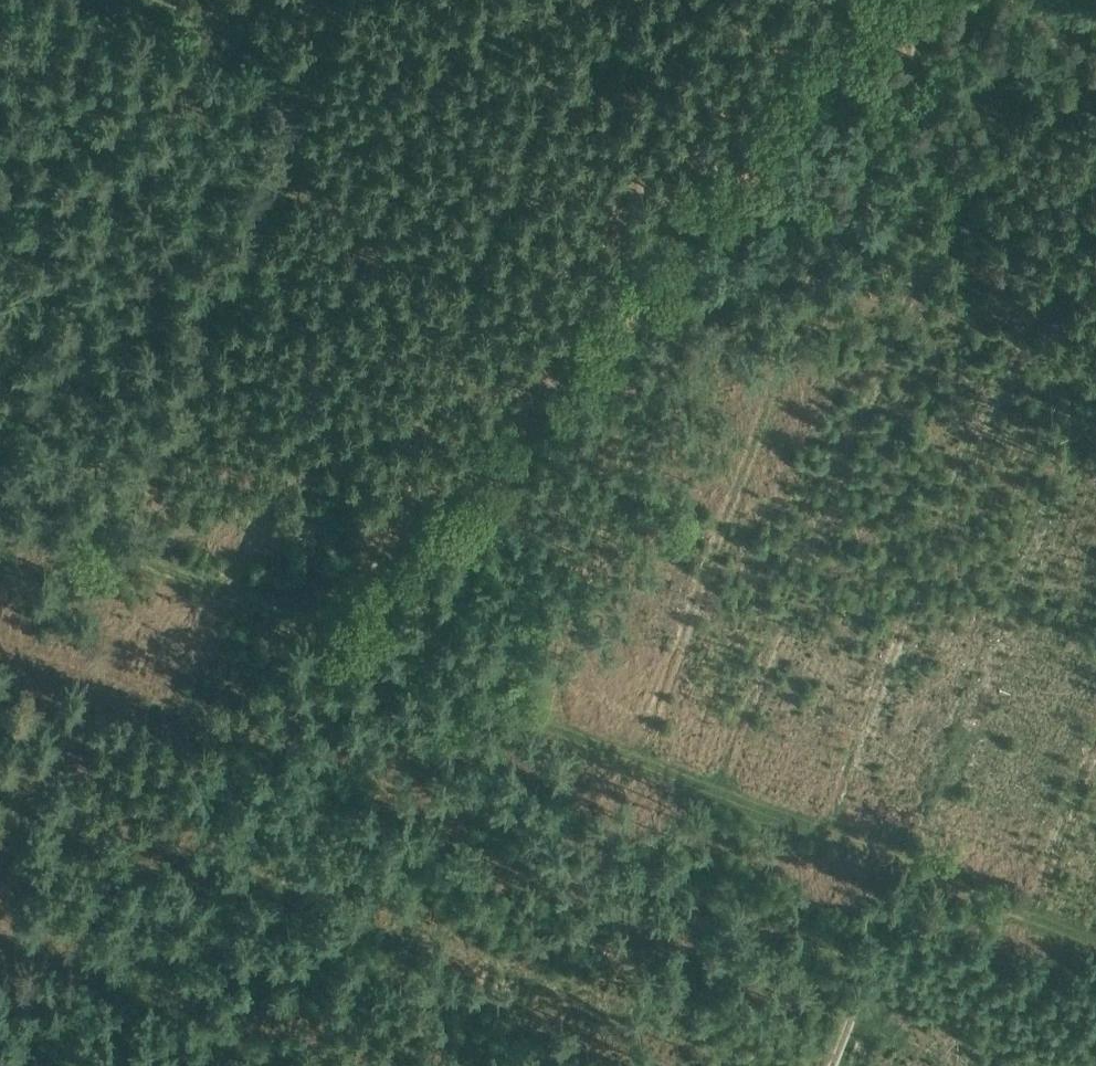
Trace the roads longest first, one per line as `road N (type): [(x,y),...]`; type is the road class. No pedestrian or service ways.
road 1 (track): [(0,513),(1095,960)]
road 2 (track): [(861,1065),(926,891)]

